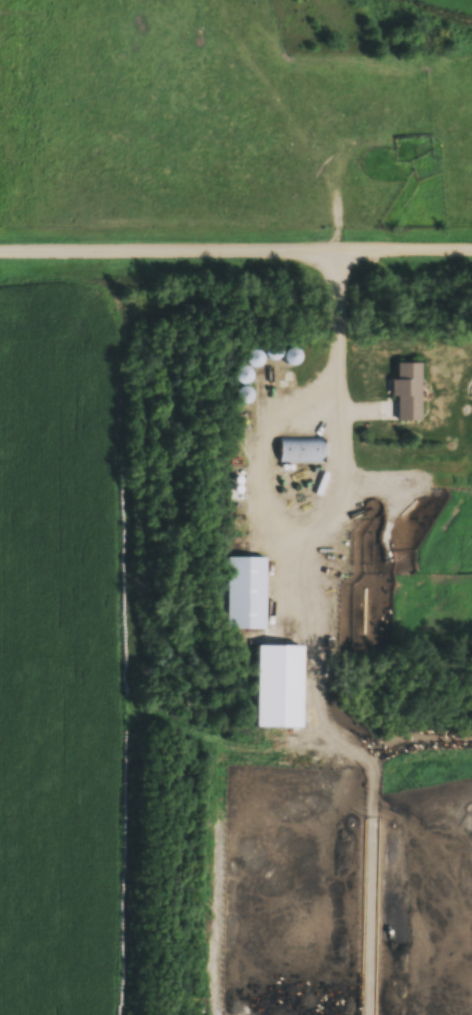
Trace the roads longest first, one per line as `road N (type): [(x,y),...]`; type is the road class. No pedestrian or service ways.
road 1 (residential): [(197,1014),(208,754),(231,743),(372,750),(369,1014)]
road 2 (residential): [(471,246),(0,248)]

